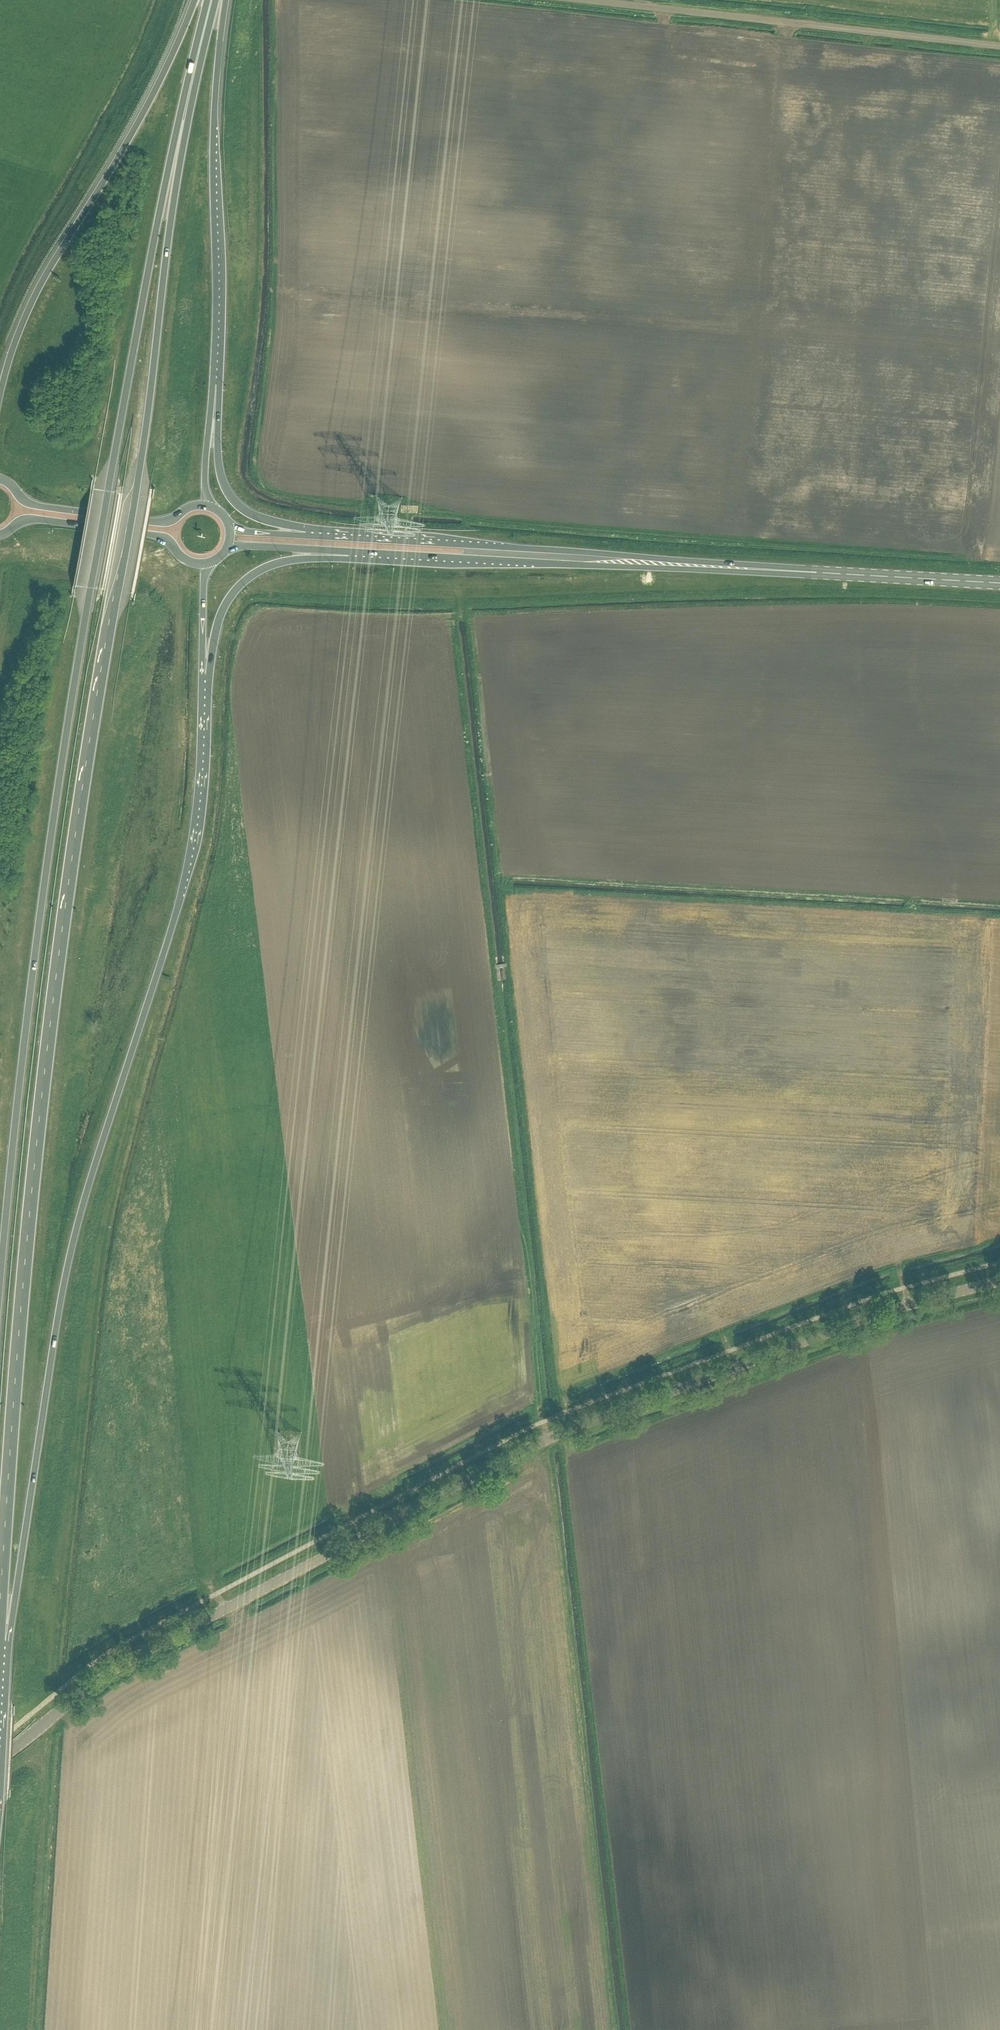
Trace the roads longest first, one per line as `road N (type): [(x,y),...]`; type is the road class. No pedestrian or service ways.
road 1 (trunk): [(0,1600),(53,1003),(193,74)]
road 2 (trunk): [(193,74),(165,185),(60,768),(0,1285)]
road 3 (tertiary): [(0,1759),(147,1649),(535,1444),(883,1312),(999,1279)]
road 4 (trunk): [(0,1655),(66,1272),(184,883),(204,709)]
road 5 (trunk): [(197,0),(120,152),(41,282),(0,393)]
road 6 (unclassified): [(595,0),(999,45)]
road 7 (primary): [(747,568),(344,537)]
road 8 (trunk): [(213,383),(224,0)]
road 9 (primary): [(370,553),(747,568)]
road 10 (trunk): [(204,709),(218,619),(245,579),(284,560),(370,553)]
road 11 (primary): [(999,582),(747,568)]
road 12 (trunk): [(344,537),(263,519),(230,496),(213,383)]
road 13 (trunk): [(210,506),(194,504),(160,522),(31,504),(0,479)]
road 14 (trunk): [(0,534),(31,519),(149,534),(188,562),(209,562)]
road 15 (trunk): [(204,709),(209,562)]
road 16 (primary): [(225,551),(250,545),(370,553)]
road 17 (trunk): [(210,506),(205,475),(213,383)]

